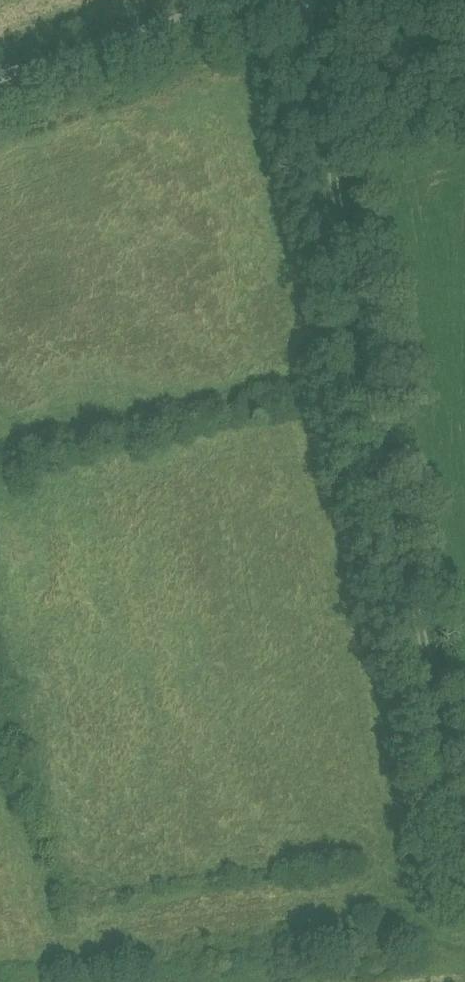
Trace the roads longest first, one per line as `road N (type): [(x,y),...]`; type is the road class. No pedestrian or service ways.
road 1 (unclassified): [(464,846),(307,0)]
road 2 (unclassified): [(242,0),(0,76)]

